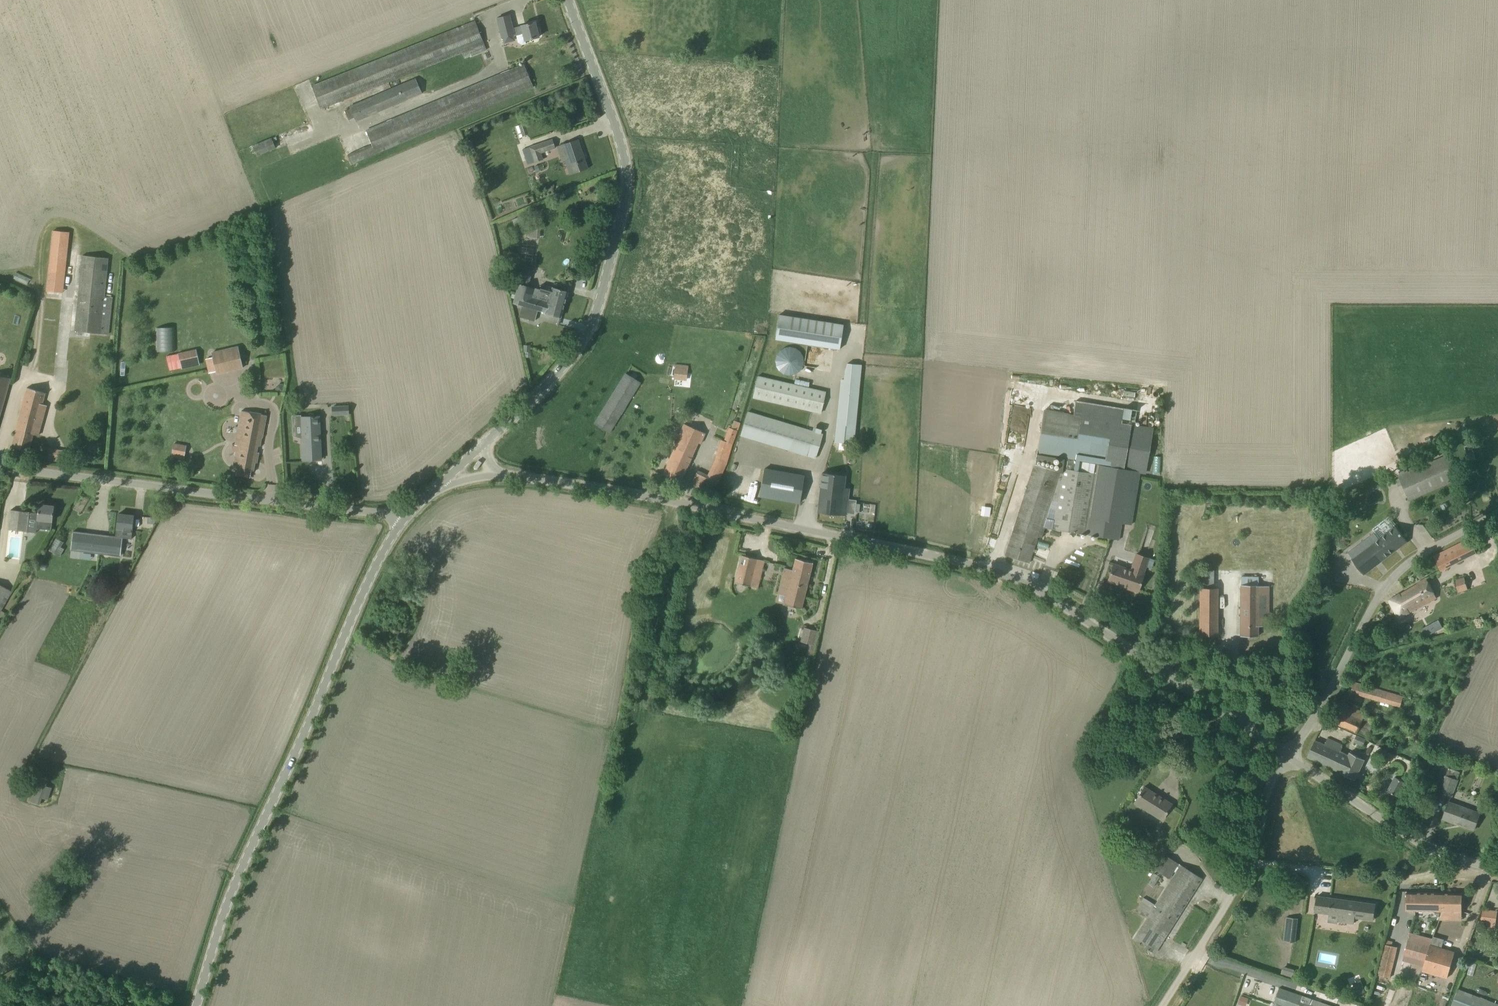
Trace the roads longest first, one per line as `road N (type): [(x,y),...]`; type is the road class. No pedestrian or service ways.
road 1 (unclassified): [(1288,755),(1007,574),(635,494),(503,475)]
road 2 (tertiary): [(196,1005),(233,888),(380,554),(404,517)]
road 3 (tertiary): [(483,445),(580,344),(627,177),(570,0)]
road 4 (tertiary): [(404,517),(0,465)]
road 5 (unclassified): [(1288,755),(1389,576),(1497,515)]
road 6 (unclassified): [(1163,1005),(1251,862),(1273,775),(1288,755)]
road 7 (unclassified): [(1497,868),(1383,821),(1288,755)]

